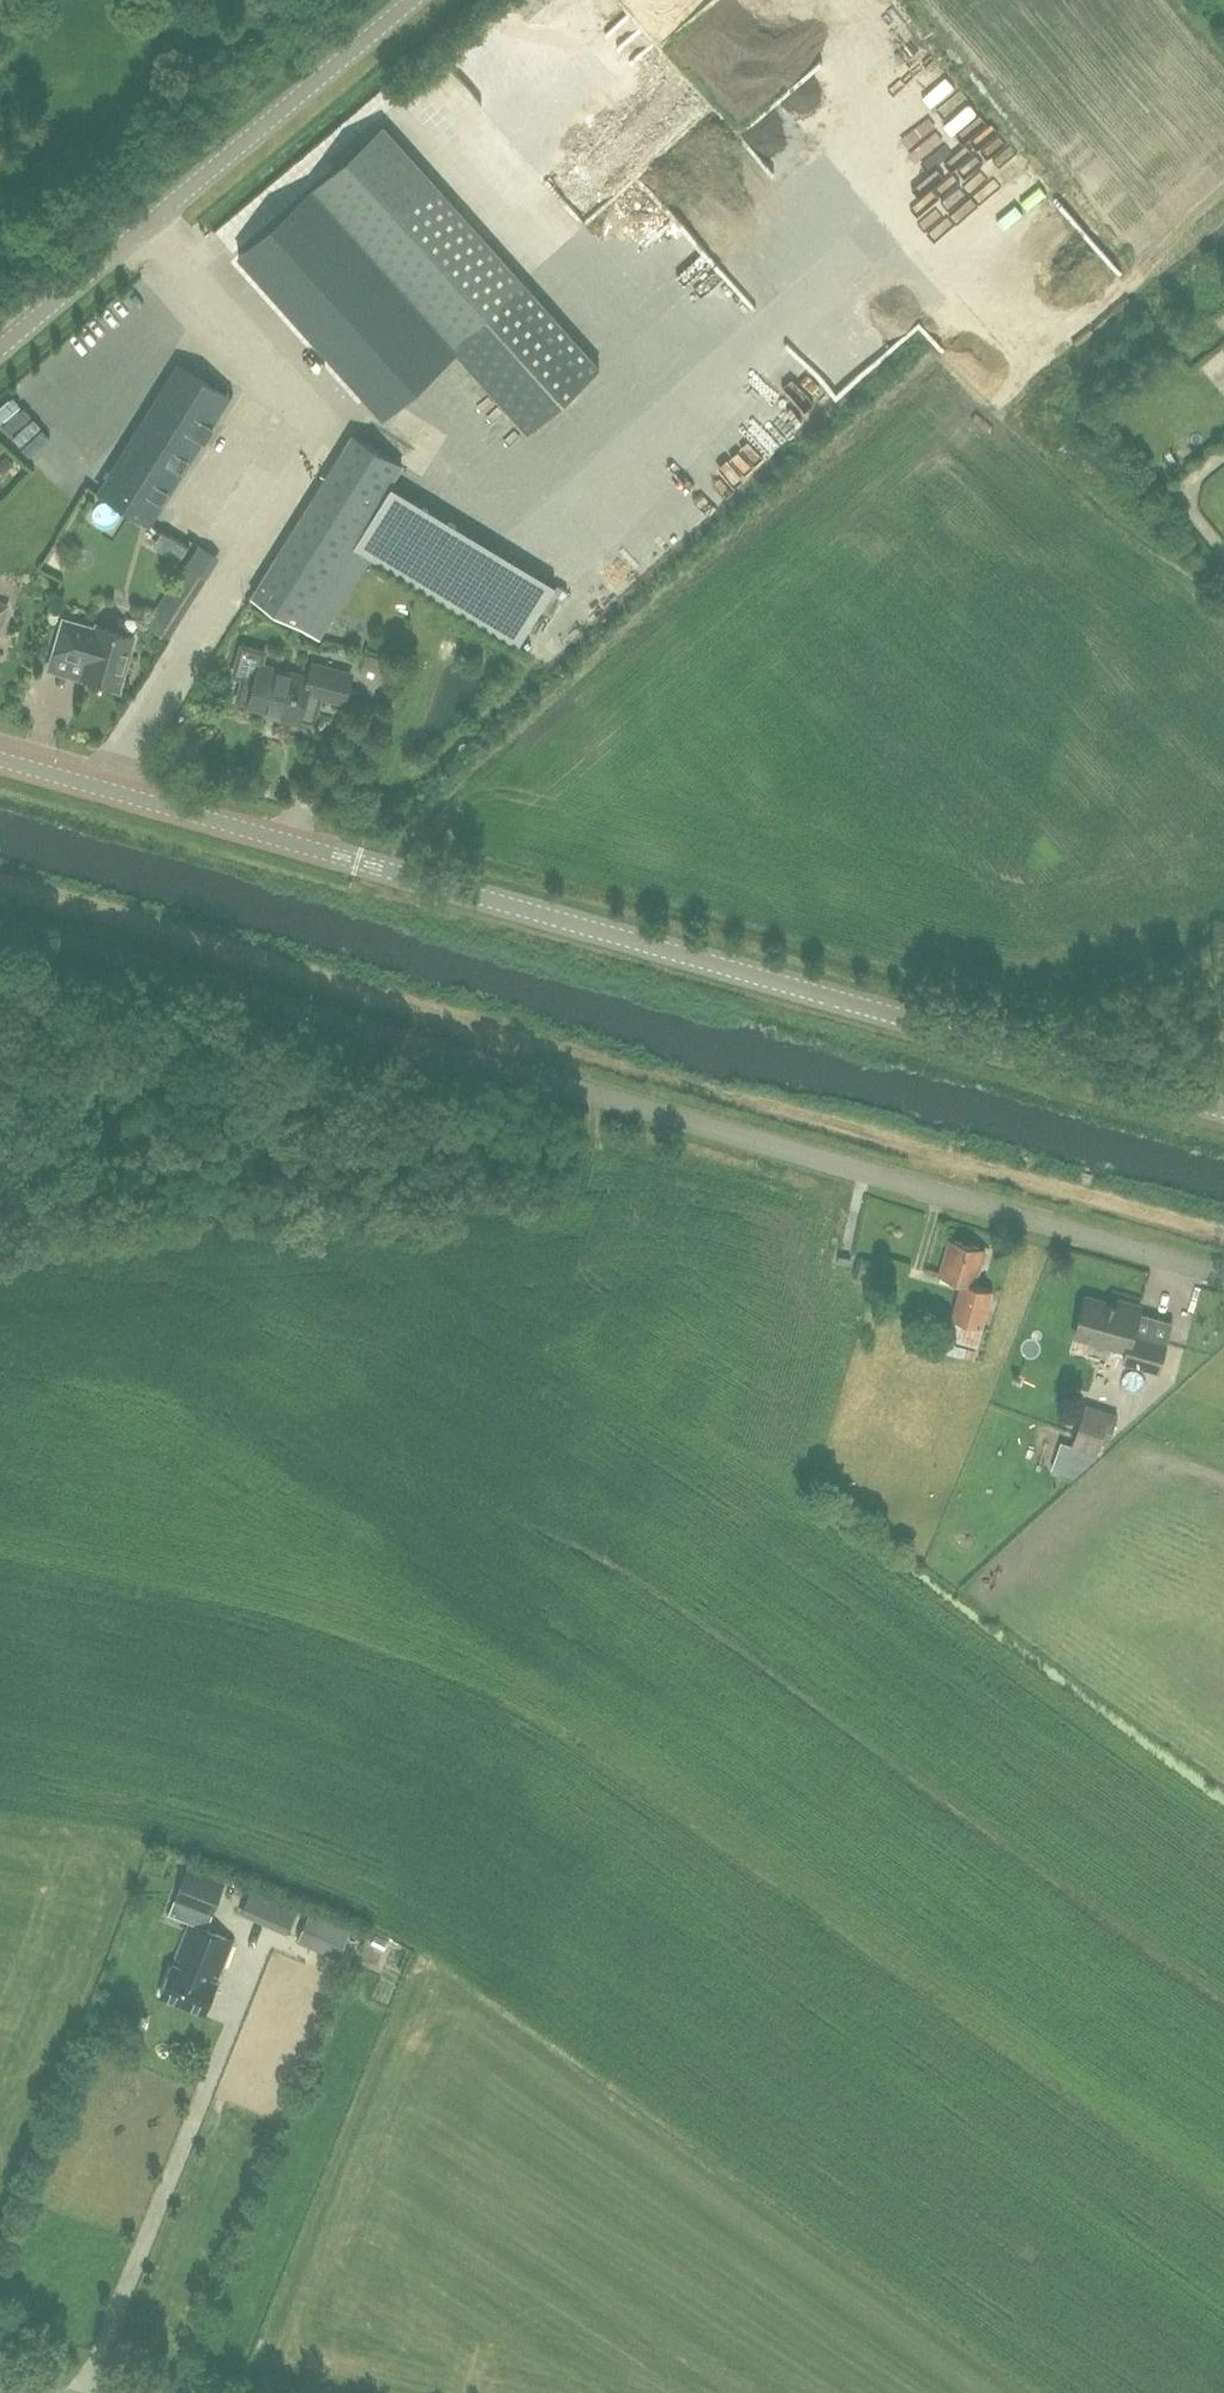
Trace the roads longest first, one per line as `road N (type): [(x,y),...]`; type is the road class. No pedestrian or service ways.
road 1 (unclassified): [(1223,1273),(0,918)]
road 2 (tertiary): [(1223,1108),(0,758)]
road 3 (tertiary): [(0,349),(415,0)]

